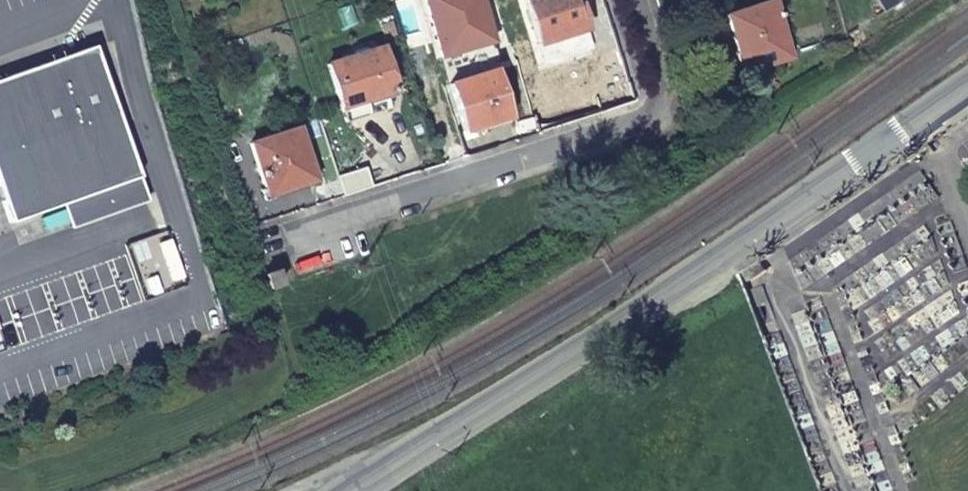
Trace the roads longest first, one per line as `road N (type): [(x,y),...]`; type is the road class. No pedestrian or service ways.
road 1 (secondary): [(348,490),(724,253),(967,82)]
road 2 (residential): [(641,0),(664,74),(663,96),(638,124),(297,235)]

